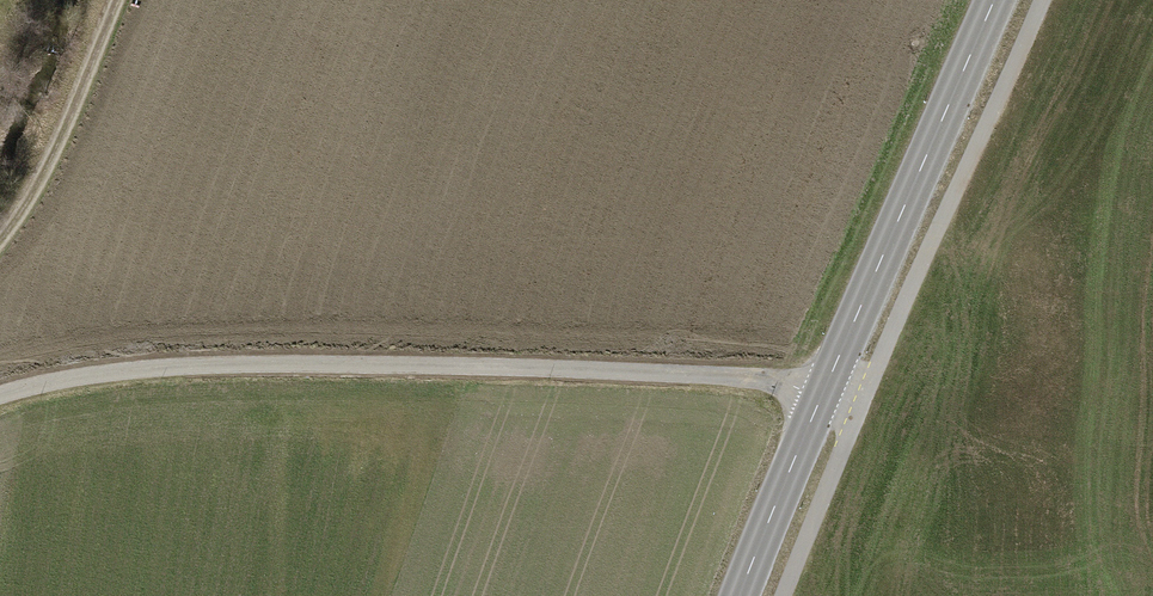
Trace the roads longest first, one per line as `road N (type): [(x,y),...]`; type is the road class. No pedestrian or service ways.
road 1 (residential): [(0,395),(136,369),(263,364),(702,374),(821,395)]
road 2 (secondary): [(992,0),(821,395)]
road 3 (track): [(112,0),(49,154),(0,236)]
road 4 (secondary): [(821,395),(739,595)]

